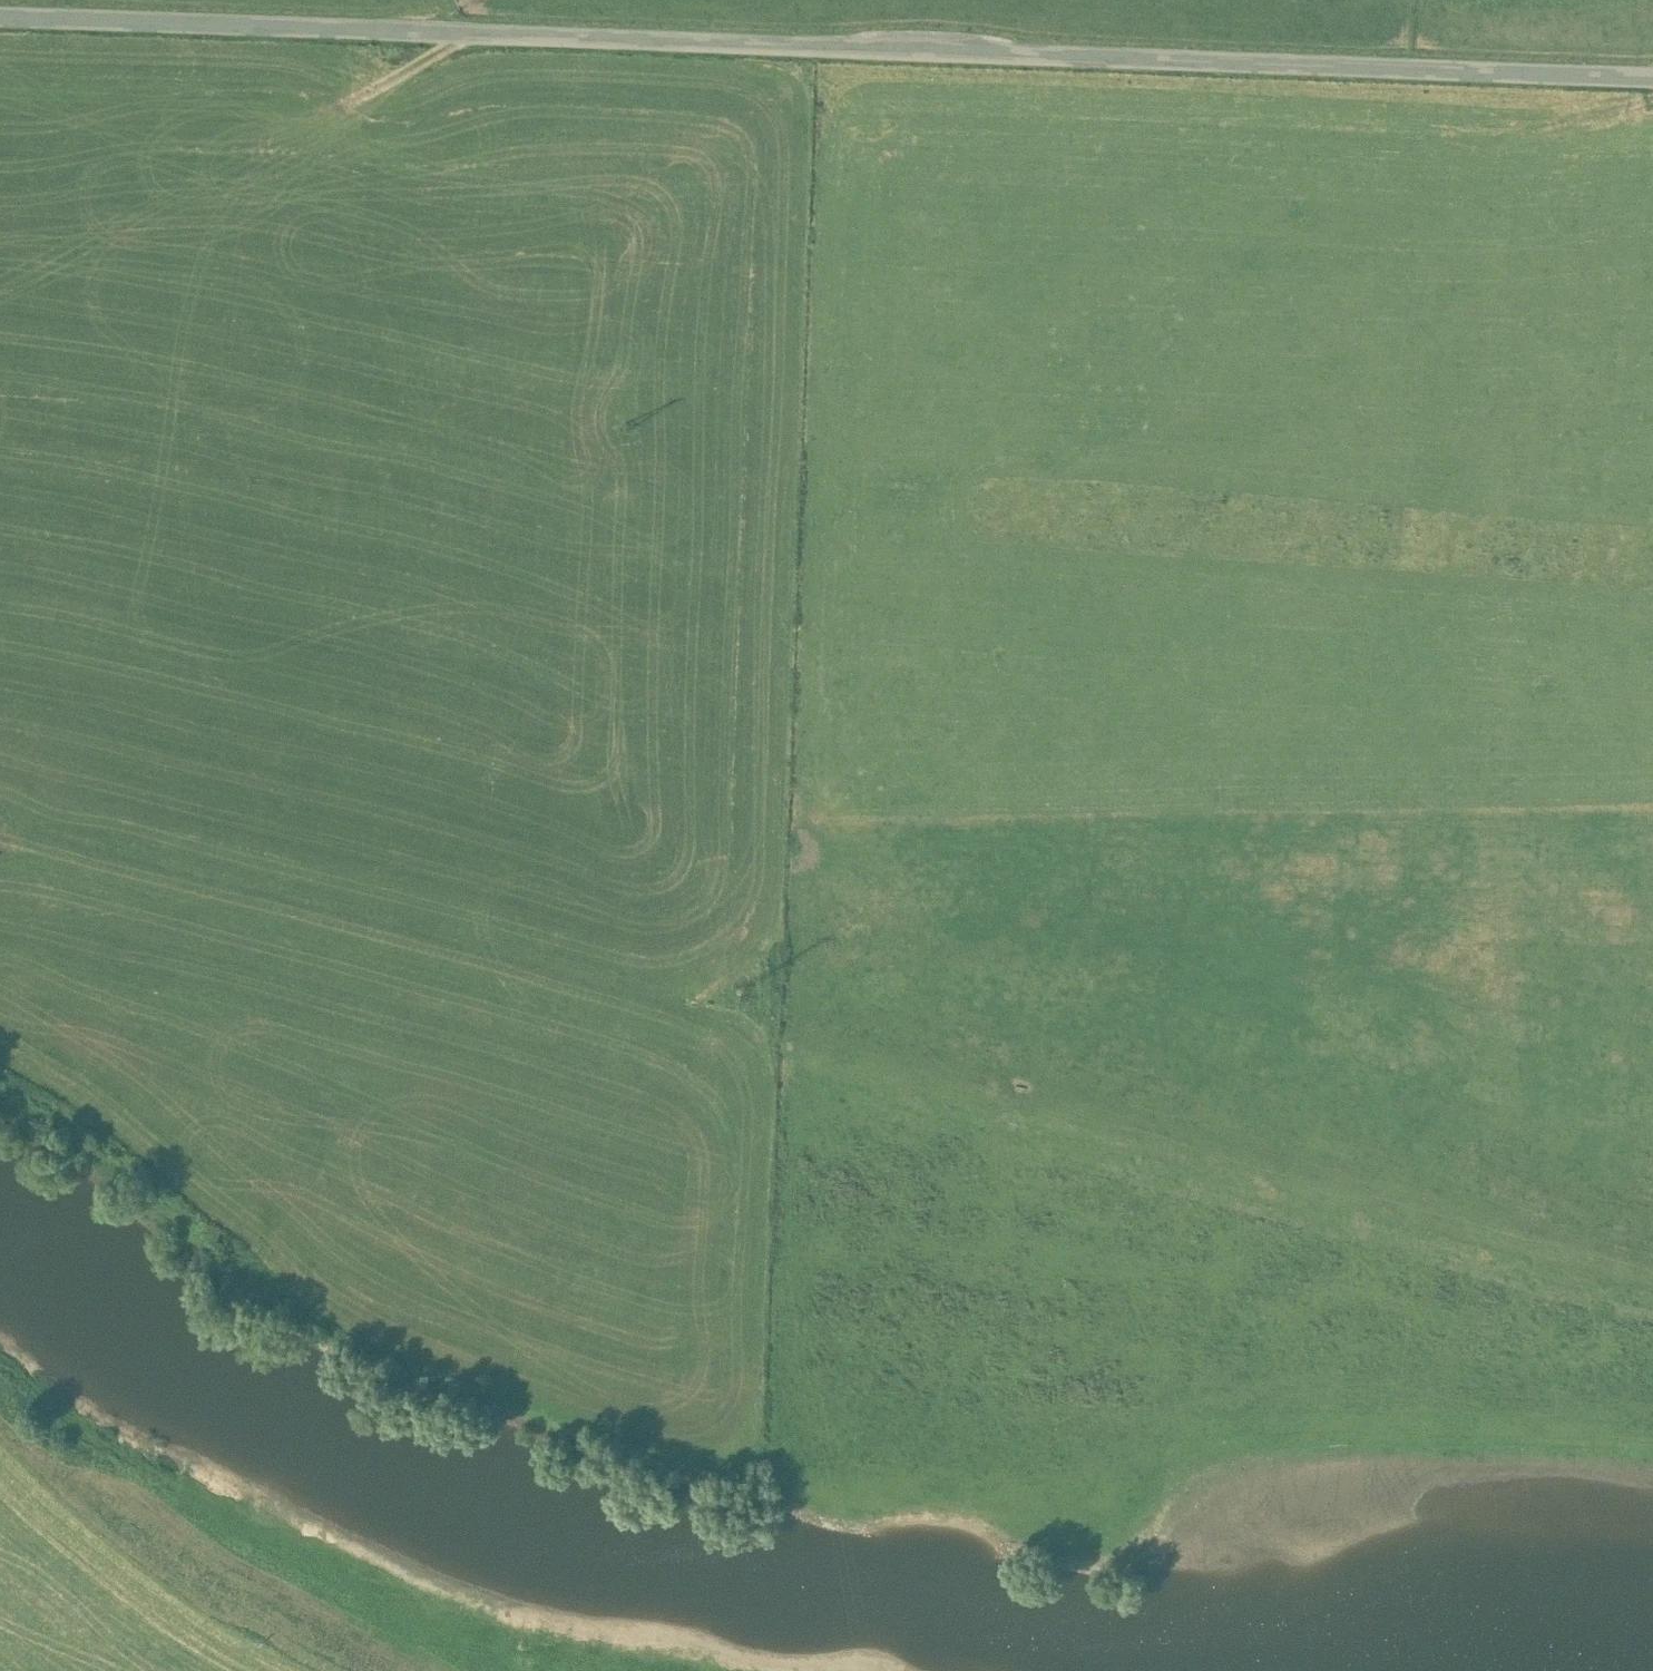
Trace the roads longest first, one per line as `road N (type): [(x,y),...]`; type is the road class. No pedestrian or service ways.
road 1 (unclassified): [(0,12),(1652,69)]

